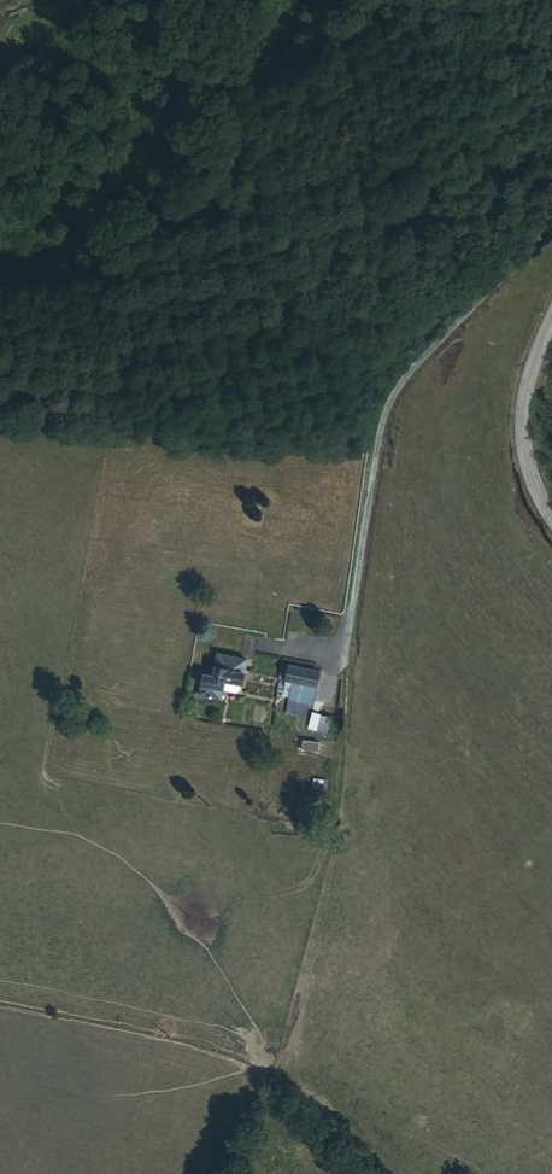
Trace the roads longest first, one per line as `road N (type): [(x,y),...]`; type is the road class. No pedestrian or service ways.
road 1 (unclassified): [(551,316),(522,394),(521,428),(523,465),(551,522)]

